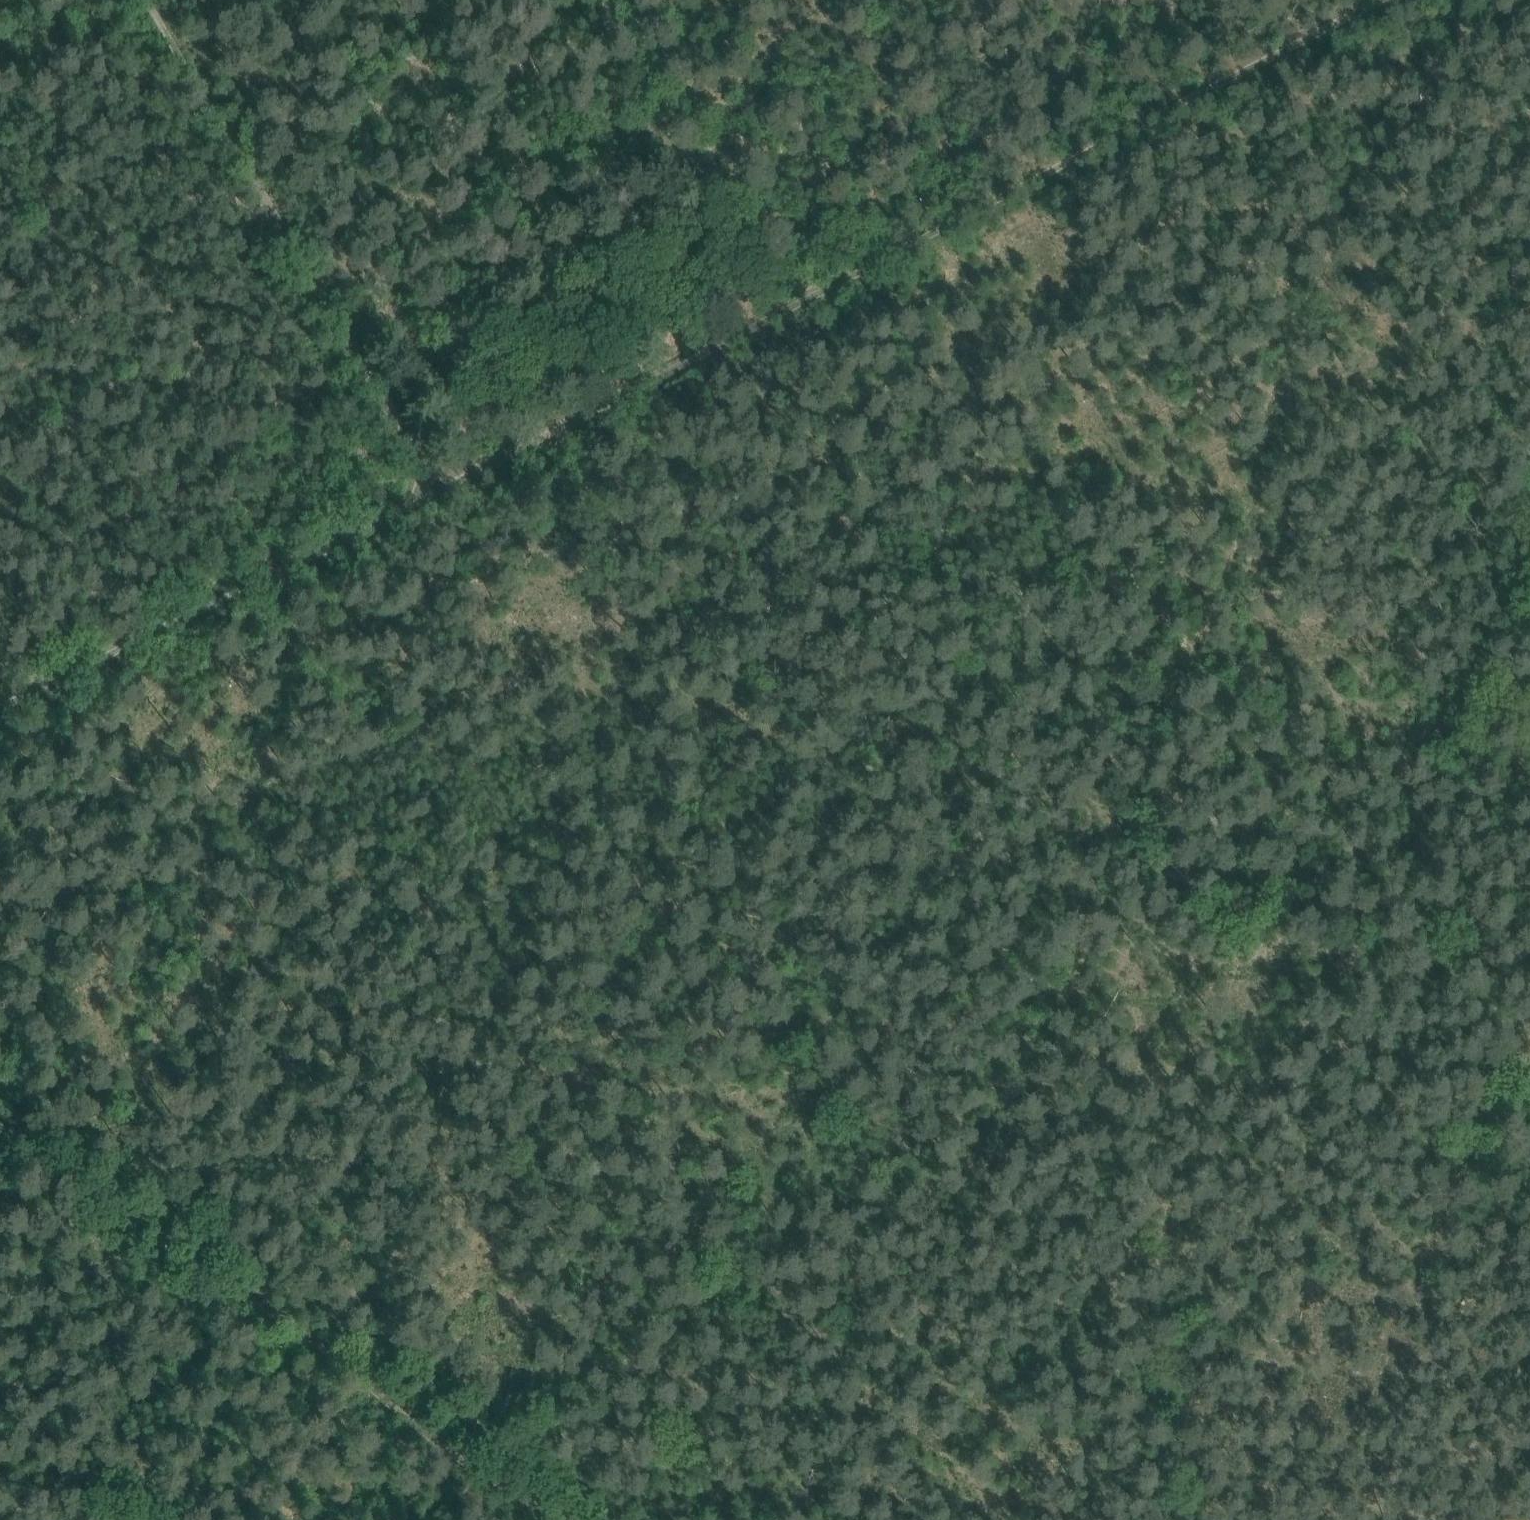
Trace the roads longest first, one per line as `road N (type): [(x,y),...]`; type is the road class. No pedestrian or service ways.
road 1 (track): [(1380,0),(424,486)]
road 2 (track): [(0,1116),(589,1519)]
road 3 (track): [(128,0),(424,486)]
road 4 (track): [(424,486),(0,696)]
road 5 (track): [(86,1519),(226,1276)]

